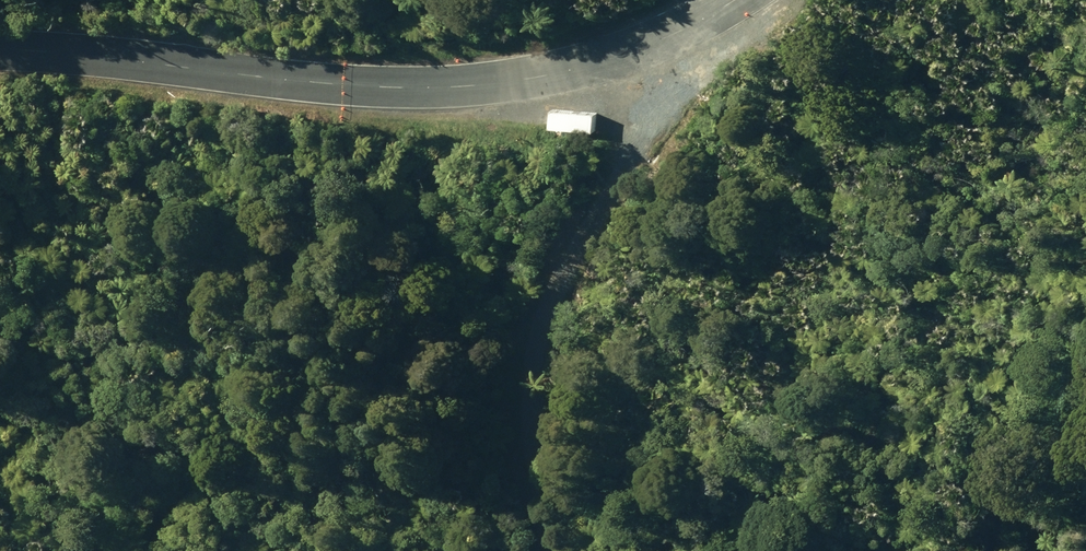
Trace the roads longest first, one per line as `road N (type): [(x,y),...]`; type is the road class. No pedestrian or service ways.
road 1 (tertiary): [(0,48),(462,87),(599,65),(654,47),(732,0)]
road 2 (track): [(540,550),(522,324),(610,182)]

